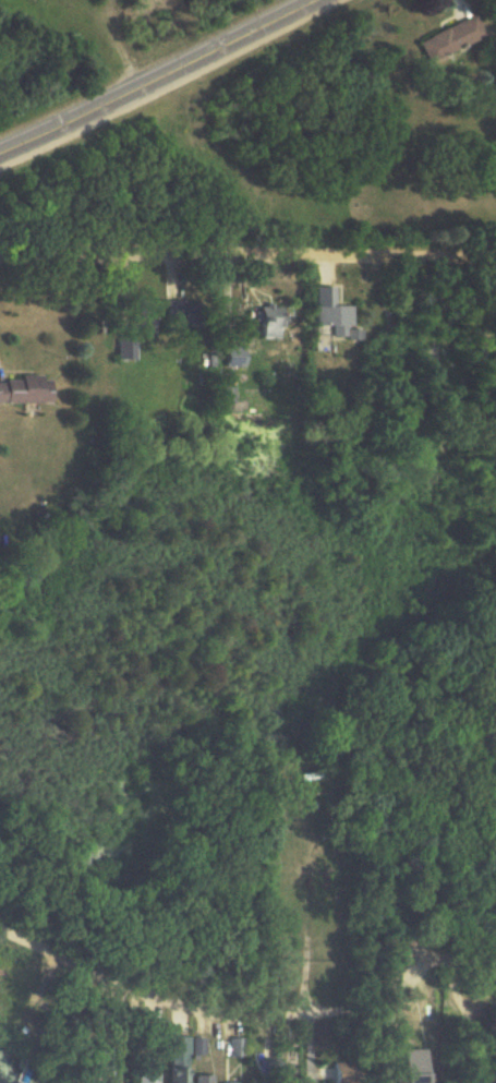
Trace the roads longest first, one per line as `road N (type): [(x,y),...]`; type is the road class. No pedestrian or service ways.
road 1 (residential): [(0,929),(189,1009),(263,1018),(324,1016),(365,1002),(416,963),(495,965)]
road 2 (residential): [(0,255),(495,258)]
road 3 (tertiary): [(0,152),(311,0)]

